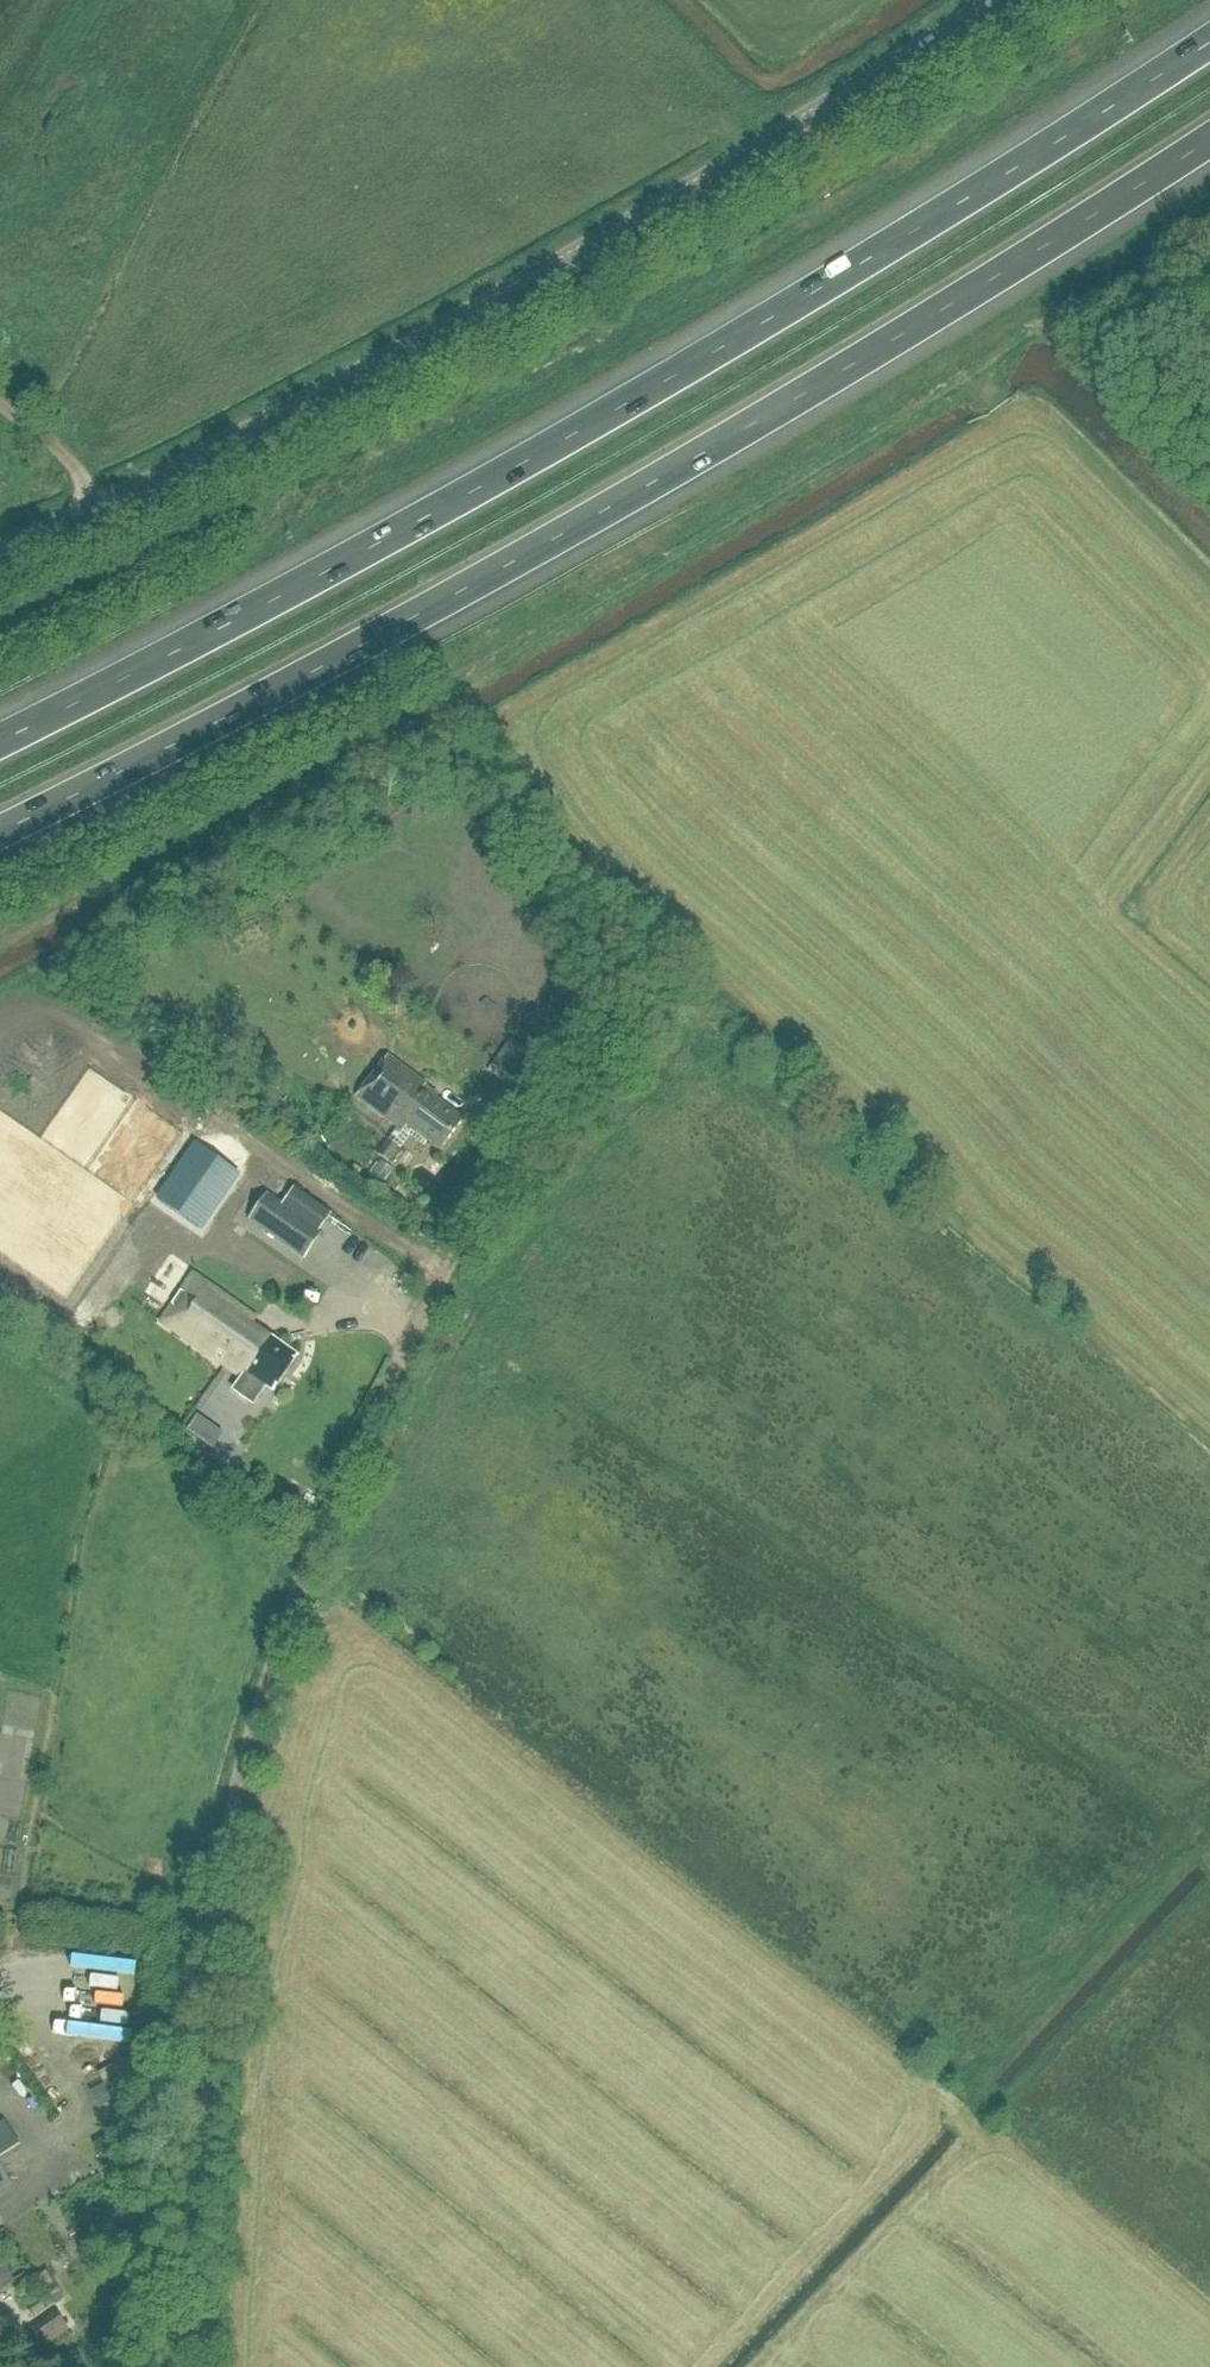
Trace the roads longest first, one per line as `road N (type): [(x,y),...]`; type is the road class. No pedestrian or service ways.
road 1 (track): [(182,2366),(200,1979),(213,1879),(319,1522),(406,1341),(527,1150),(666,986)]
road 2 (motorway): [(1209,42),(586,427),(0,741)]
road 3 (motorway): [(0,833),(565,534),(1209,140)]
road 4 (tertiary): [(0,555),(336,391),(682,196),(1005,0)]

